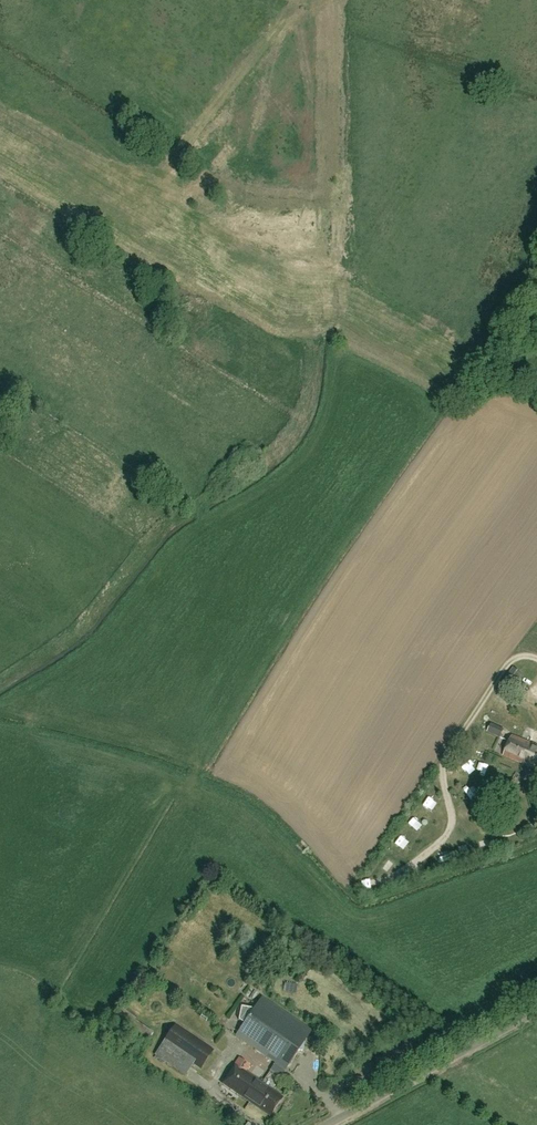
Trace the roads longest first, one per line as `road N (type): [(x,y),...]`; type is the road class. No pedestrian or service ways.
road 1 (unclassified): [(329,1124),(536,1012)]
road 2 (track): [(536,657),(507,664),(442,770)]

